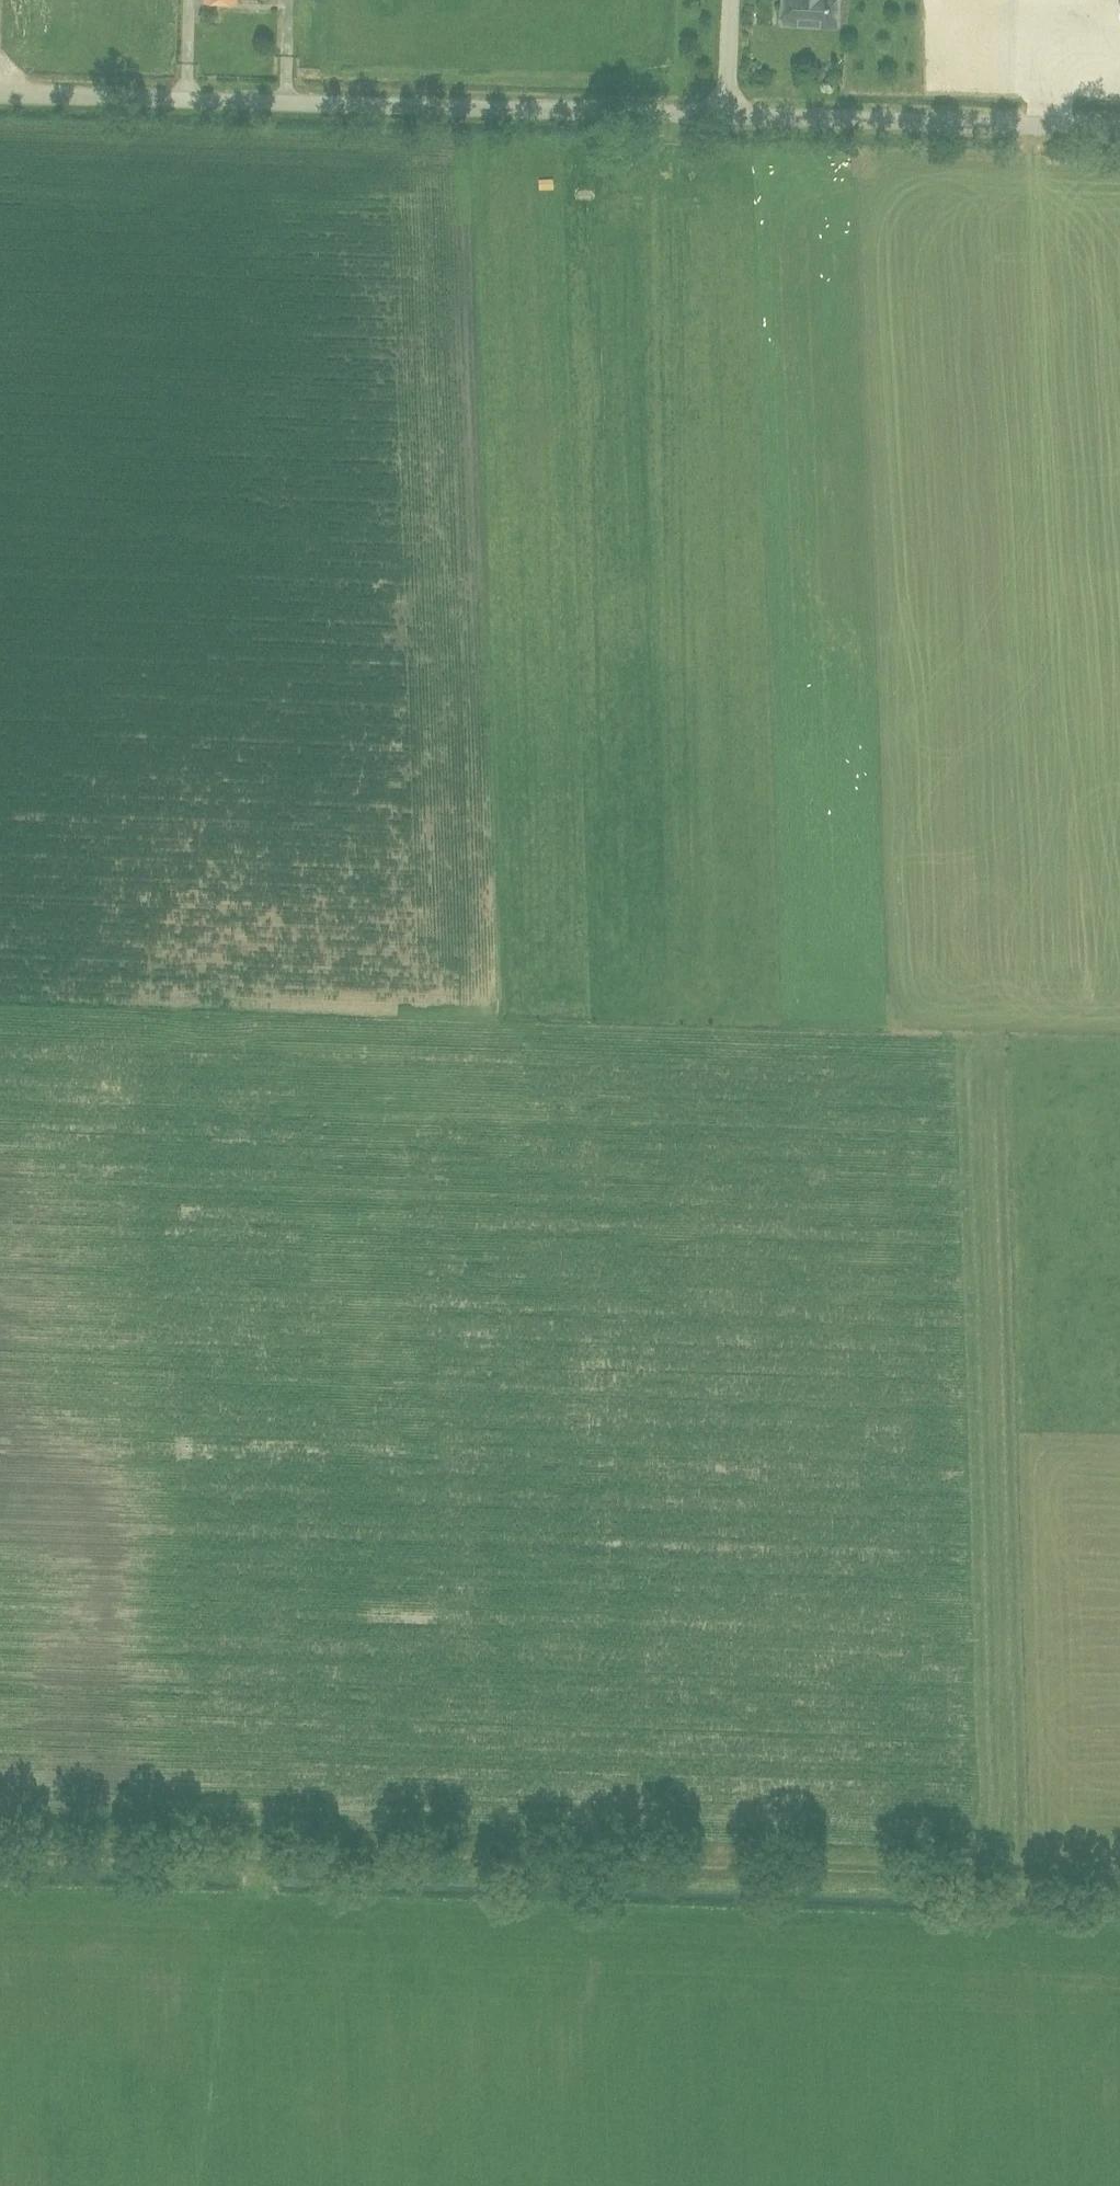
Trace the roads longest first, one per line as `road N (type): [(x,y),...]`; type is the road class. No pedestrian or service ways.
road 1 (track): [(1119,1882),(0,1842)]
road 2 (unclassified): [(1119,132),(0,97)]

